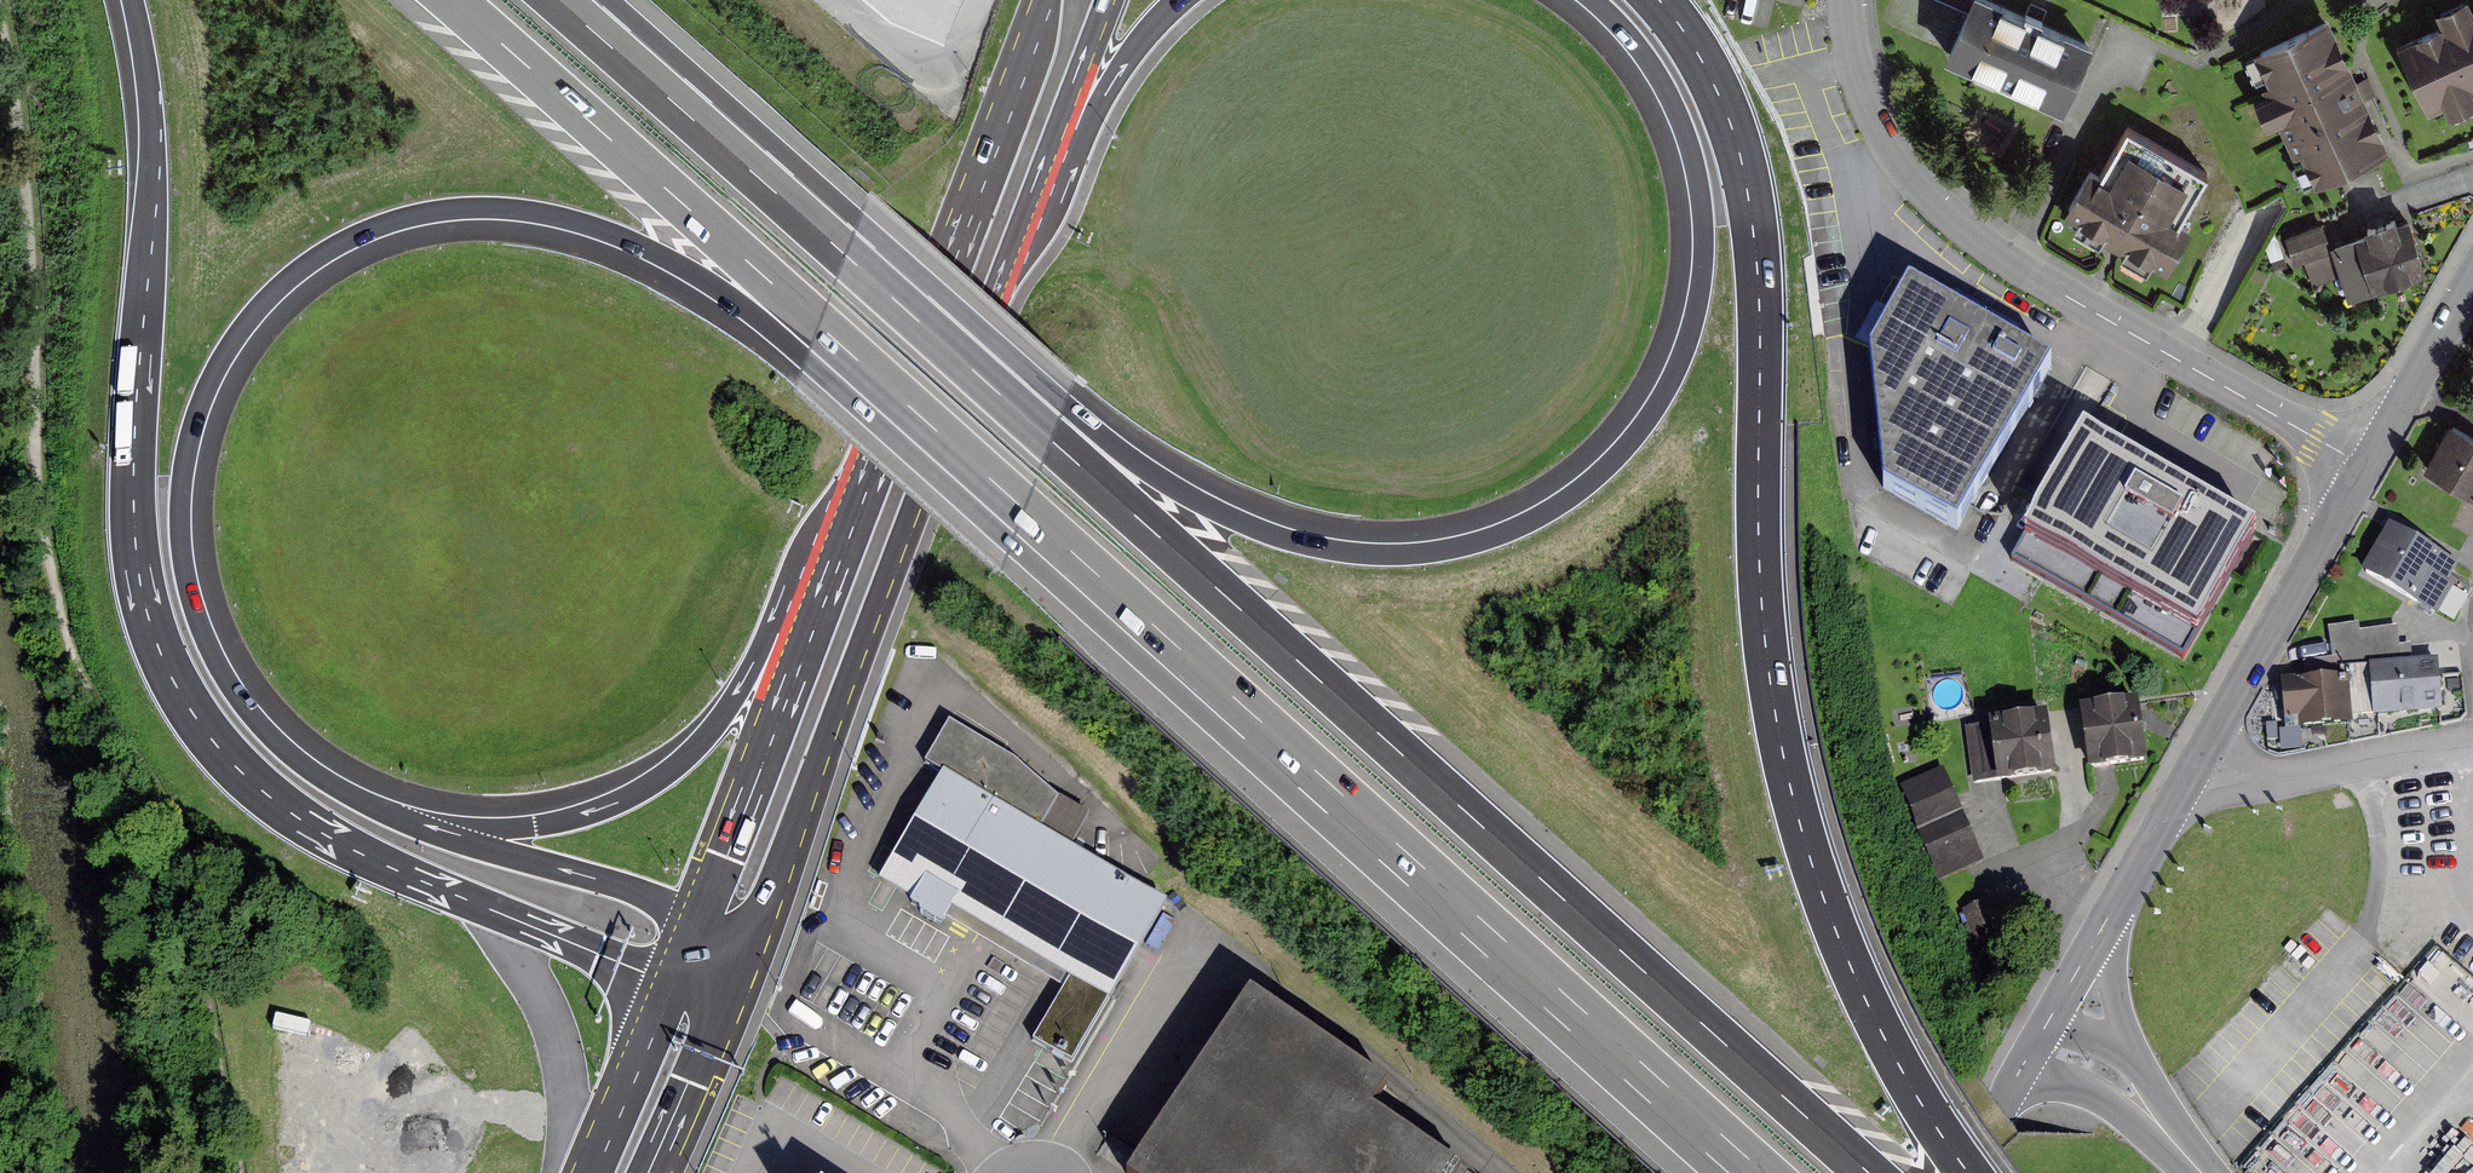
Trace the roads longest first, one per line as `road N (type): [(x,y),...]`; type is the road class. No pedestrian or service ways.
road 1 (motorway): [(446,834),(353,798),(279,746),(225,680),(184,572),(184,460),(213,370),(290,280),(376,232),(449,214),(504,213),(563,223),(645,254),(806,359),(1034,567),(1099,590)]
road 2 (motorway): [(1588,0),(1643,59),(1674,113),(1698,200),(1698,280),(1678,357),(1640,425),(1573,492),(1504,531),(1419,550),(1364,550),(1242,519),(1062,414),(846,254)]
road 3 (motorway): [(1869,1172),(846,254)]
road 4 (motorway): [(129,0),(152,154),(134,407),(135,537),(147,613),(175,684),(239,771),(322,833),(642,972)]
road 5 (motorway): [(1969,1172),(1867,1003),(1803,840),(1764,648),(1752,214),(1720,96),(1659,0)]
road 6 (motorway): [(450,0),(1099,590)]
road 7 (motorway): [(1099,590),(1745,1172)]
road 8 (primary): [(759,915),(1025,215)]
road 9 (residential): [(1848,0),(1874,117),(1923,194),(1963,230),(2033,278),(2365,465)]
road 10 (motorway): [(858,517),(790,573),(734,701),(673,769),(594,813),(446,834)]
road 11 (primary): [(1044,0),(985,183),(858,517)]
road 12 (primary): [(858,517),(690,949)]
road 13 (motorway): [(846,254),(559,0)]
road 14 (tertiary): [(2201,754),(2365,465)]
road 15 (motorway): [(690,949),(669,912),(651,899),(446,834)]
road 16 (residential): [(2201,754),(2263,779),(2472,748)]
road 17 (motorway): [(1025,215),(1071,162),(1130,55),(1180,0)]
road 18 (primary): [(1025,215),(1107,0)]
road 19 (tertiary): [(2365,465),(2472,278)]
road 20 (primary): [(2023,1066),(2092,1094),(2182,1172)]
road 21 (tertiary): [(2114,905),(2201,754)]
road 22 (primary): [(649,1172),(712,1027)]
road 23 (primary): [(2218,1172),(2128,1051)]
road 24 (primary): [(654,1035),(595,1172)]
road 25 (primary): [(2041,1035),(2114,905)]
road 26 (primary): [(2128,1051),(2109,955),(2114,905)]
road 27 (primary): [(1961,1172),(2023,1066)]
road 28 (primary): [(712,1027),(759,915)]

